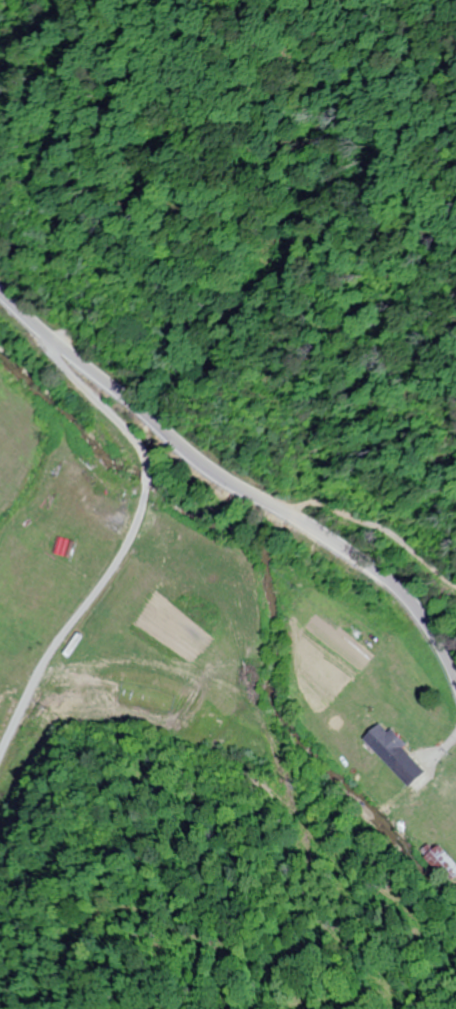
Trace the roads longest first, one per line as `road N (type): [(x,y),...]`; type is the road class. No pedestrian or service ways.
road 1 (tertiary): [(455,681),(397,587),(213,467),(0,285)]
road 2 (residential): [(24,309),(147,462),(156,502),(140,559),(53,664),(0,759)]

